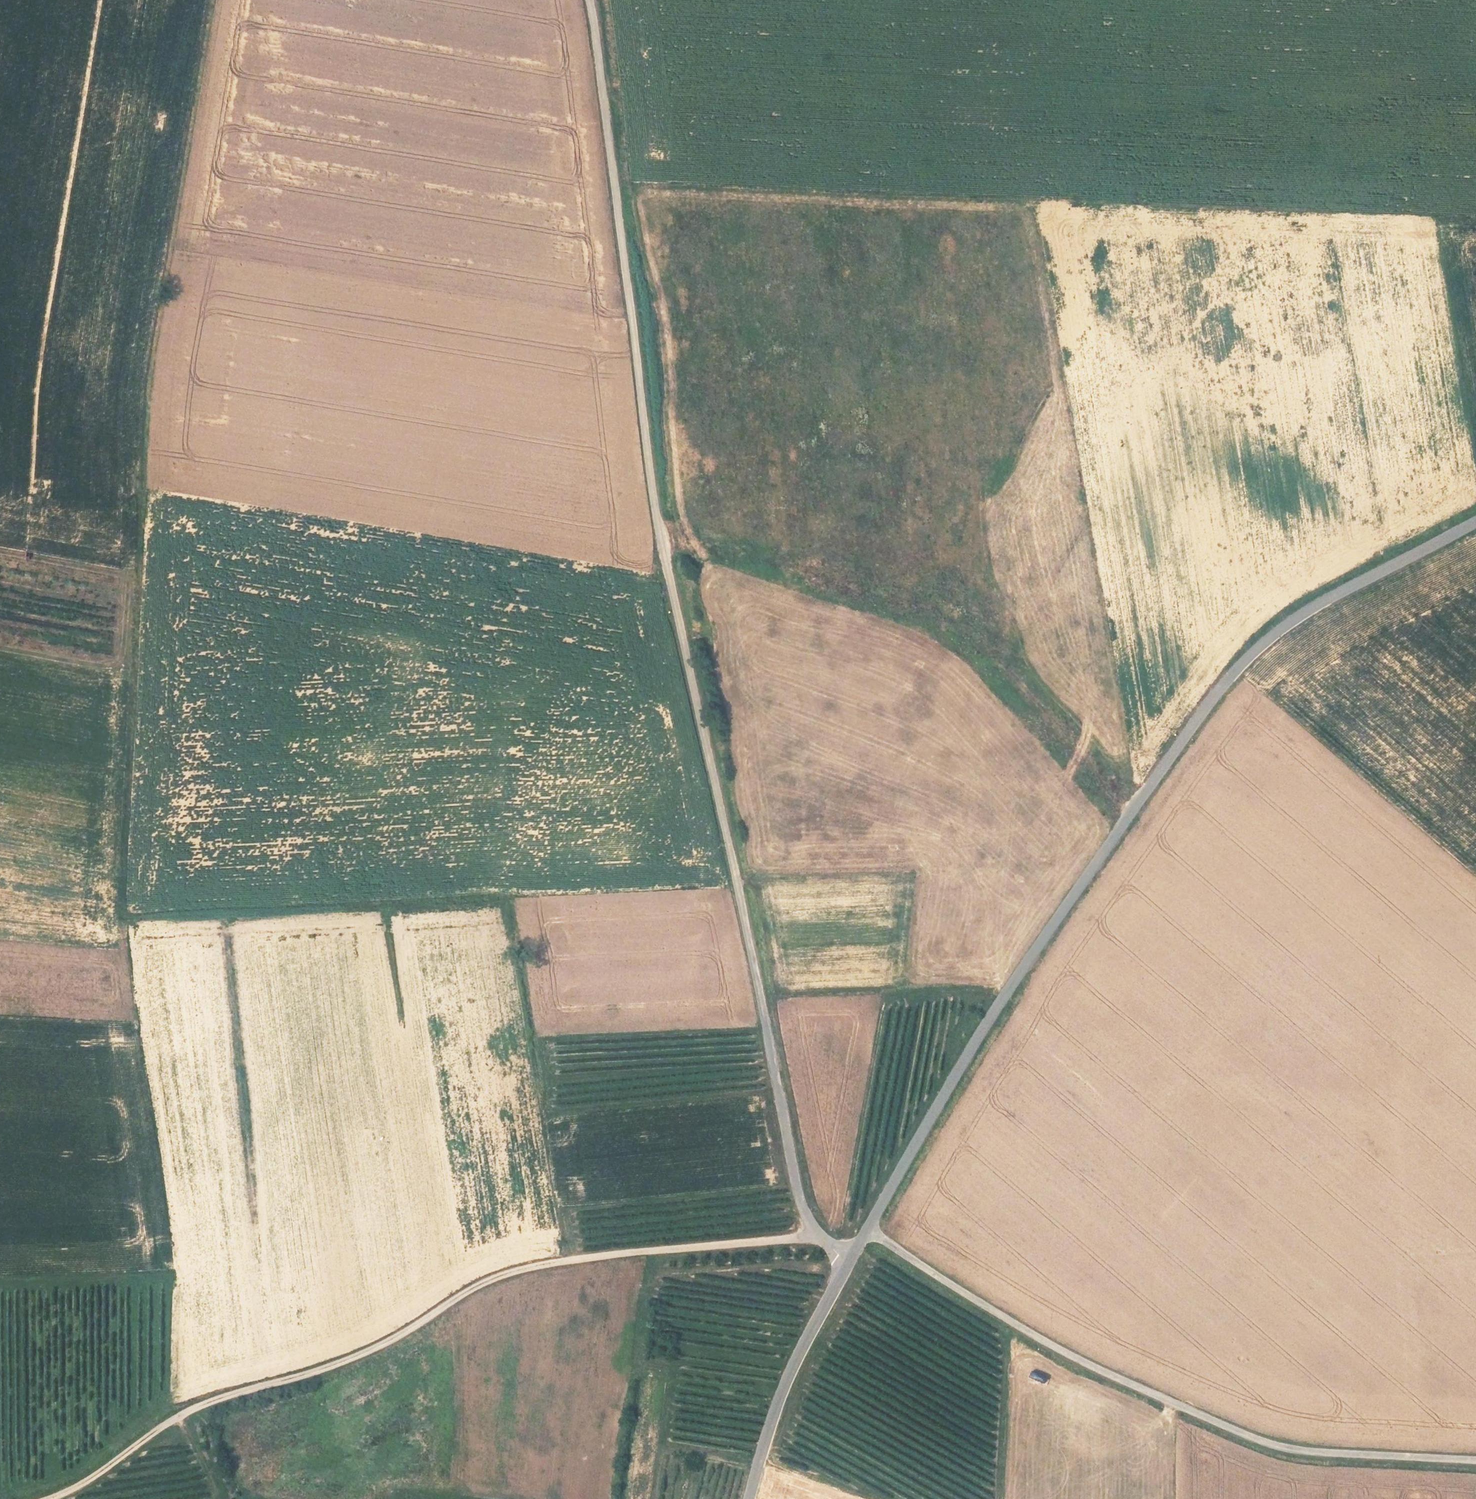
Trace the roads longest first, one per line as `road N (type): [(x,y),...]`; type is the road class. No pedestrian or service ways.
road 1 (unclassified): [(590,0),(663,552),(799,1198),(818,1237),(848,1261)]
road 2 (unclassified): [(1475,521),(1320,603),(1246,660),(1101,854),(969,1051),(867,1229)]
road 3 (track): [(818,1237),(517,1271),(376,1348),(176,1418),(49,1498)]
road 4 (unclassified): [(867,1229),(1095,1369),(1248,1435),(1313,1452),(1475,1460)]
road 5 (track): [(0,549),(130,573),(122,658),(112,665),(0,644)]
road 6 (unclassified): [(848,1261),(782,1392),(749,1498)]

